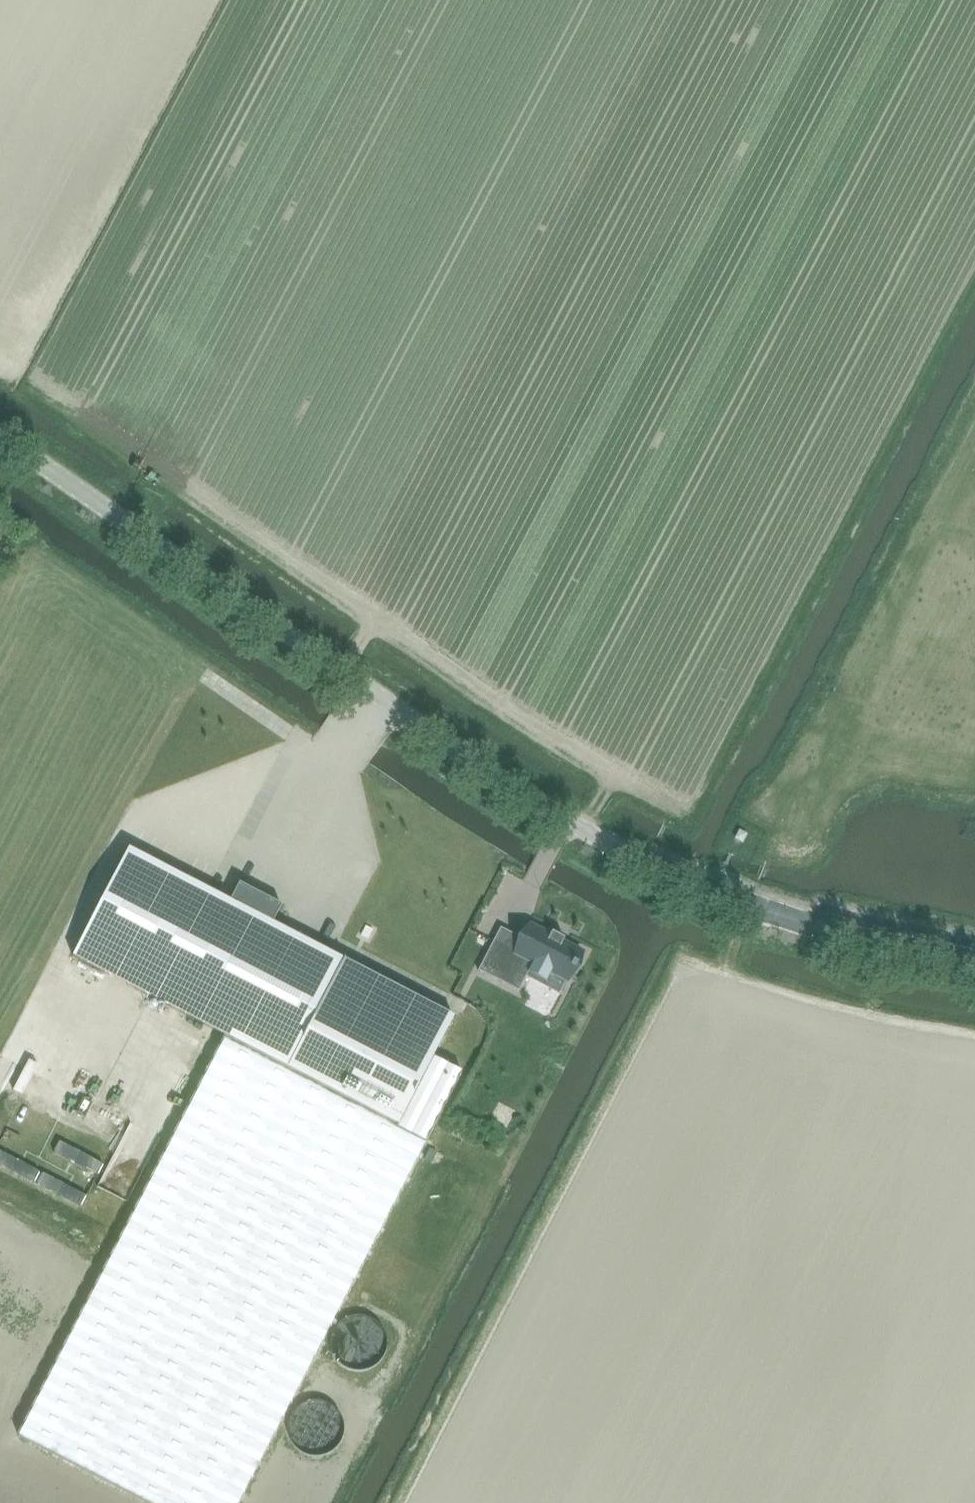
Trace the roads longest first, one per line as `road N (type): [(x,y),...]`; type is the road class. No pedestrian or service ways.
road 1 (tertiary): [(974,967),(761,914),(603,847),(0,438)]

